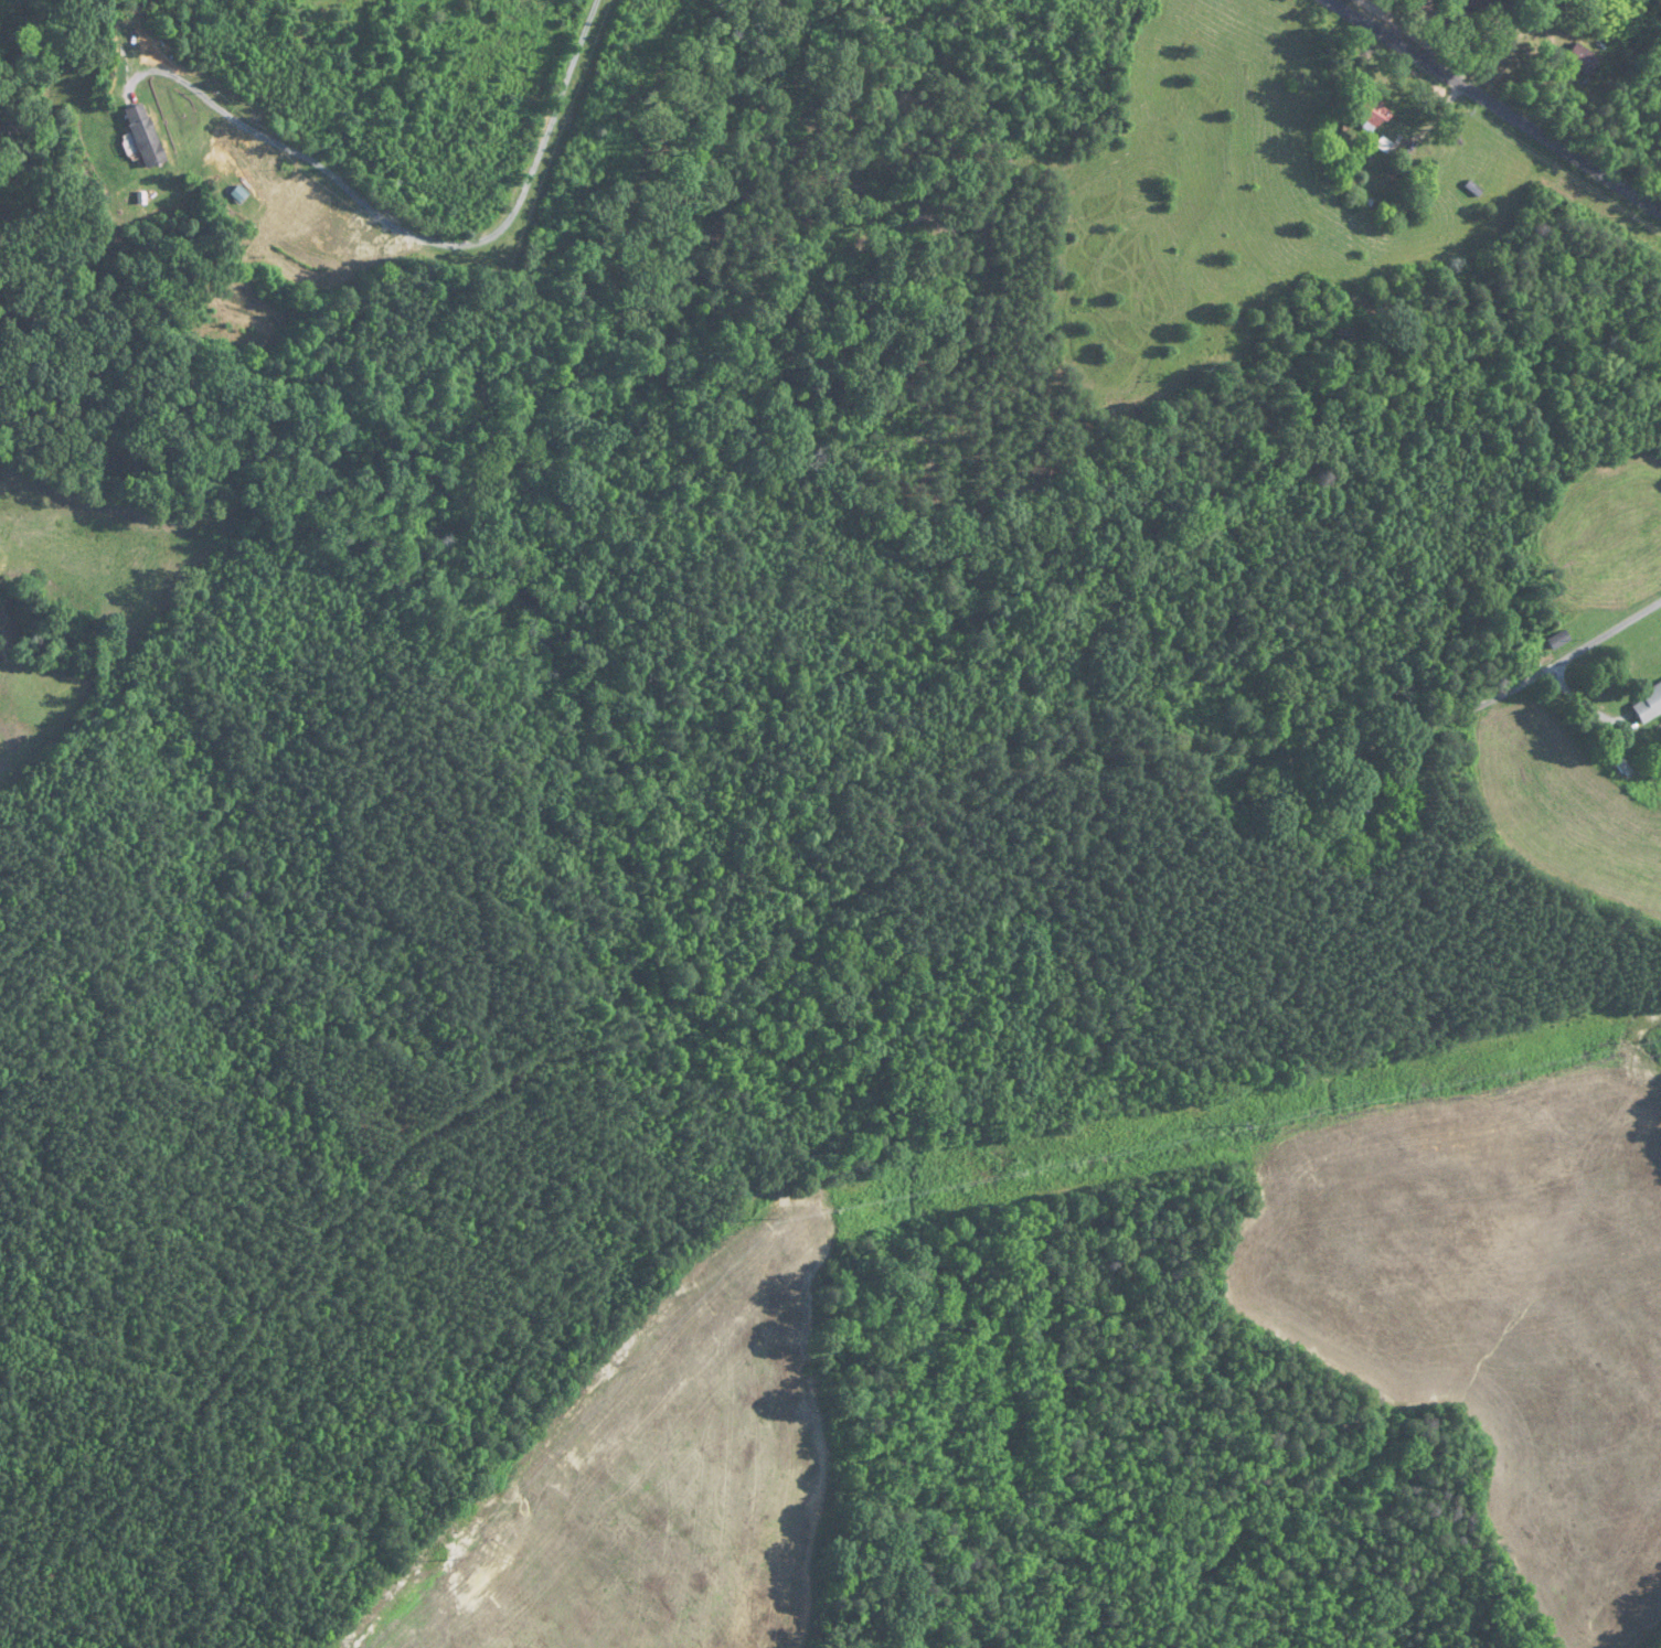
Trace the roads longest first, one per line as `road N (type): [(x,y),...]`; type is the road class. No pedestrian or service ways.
road 1 (tertiary): [(1660,205),(1336,0)]
road 2 (residential): [(1660,603),(1505,695),(1372,750)]

